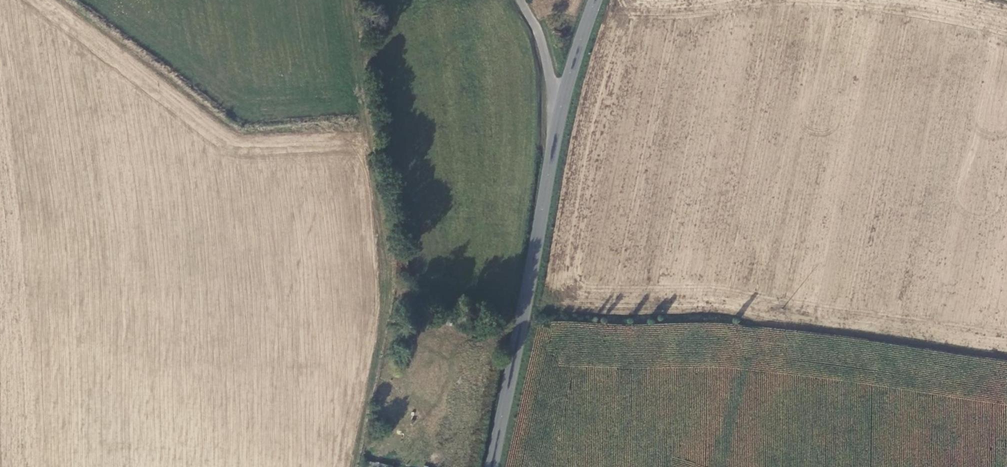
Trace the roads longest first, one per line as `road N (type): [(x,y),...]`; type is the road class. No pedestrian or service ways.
road 1 (tertiary): [(595,0),(555,137),(494,466)]

